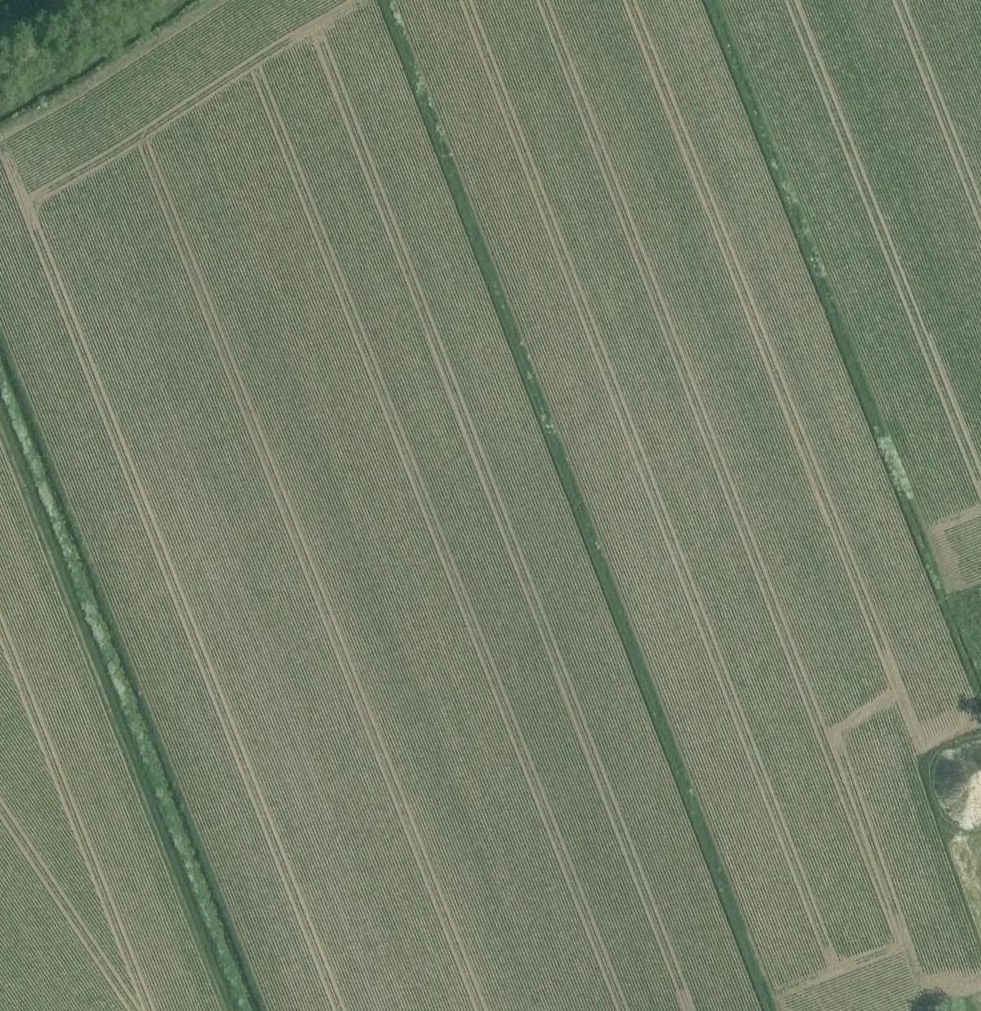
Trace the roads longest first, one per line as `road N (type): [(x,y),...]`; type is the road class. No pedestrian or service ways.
road 1 (tertiary): [(110,0),(0,62)]

